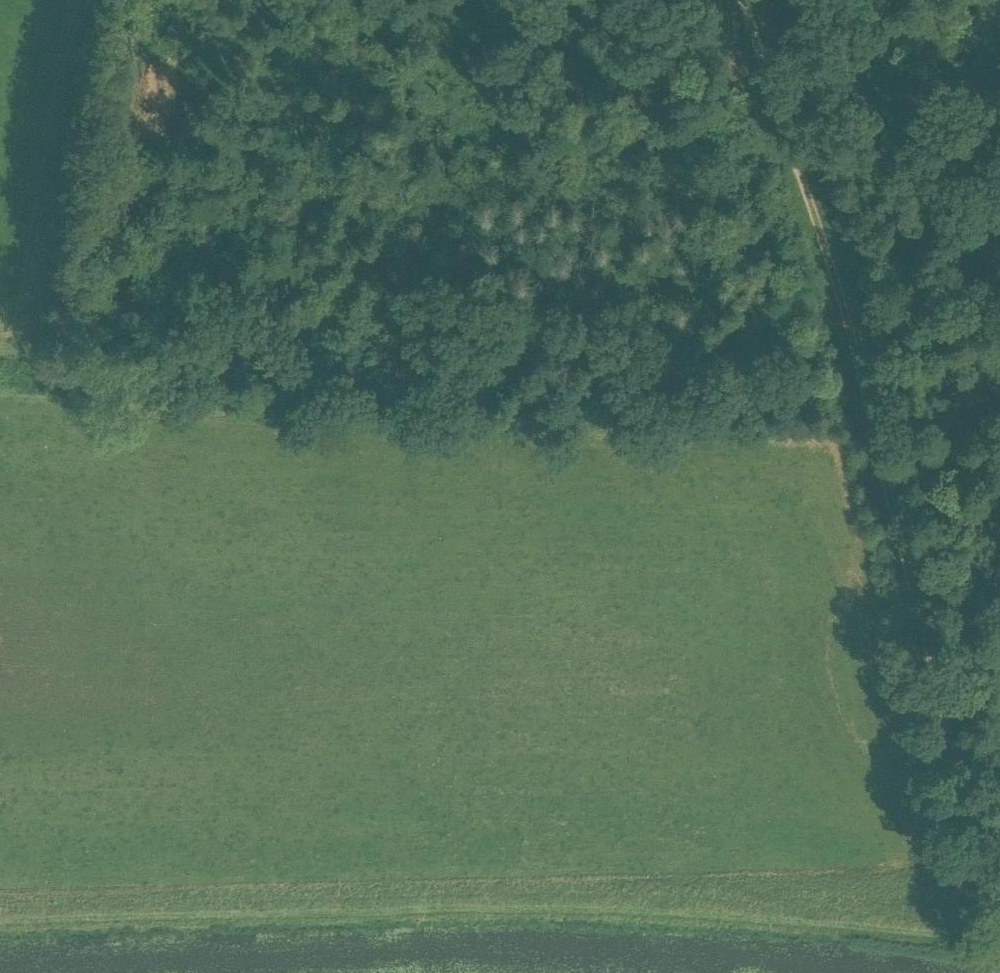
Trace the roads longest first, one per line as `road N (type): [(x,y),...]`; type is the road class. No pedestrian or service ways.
road 1 (track): [(999,913),(834,276),(742,0)]

